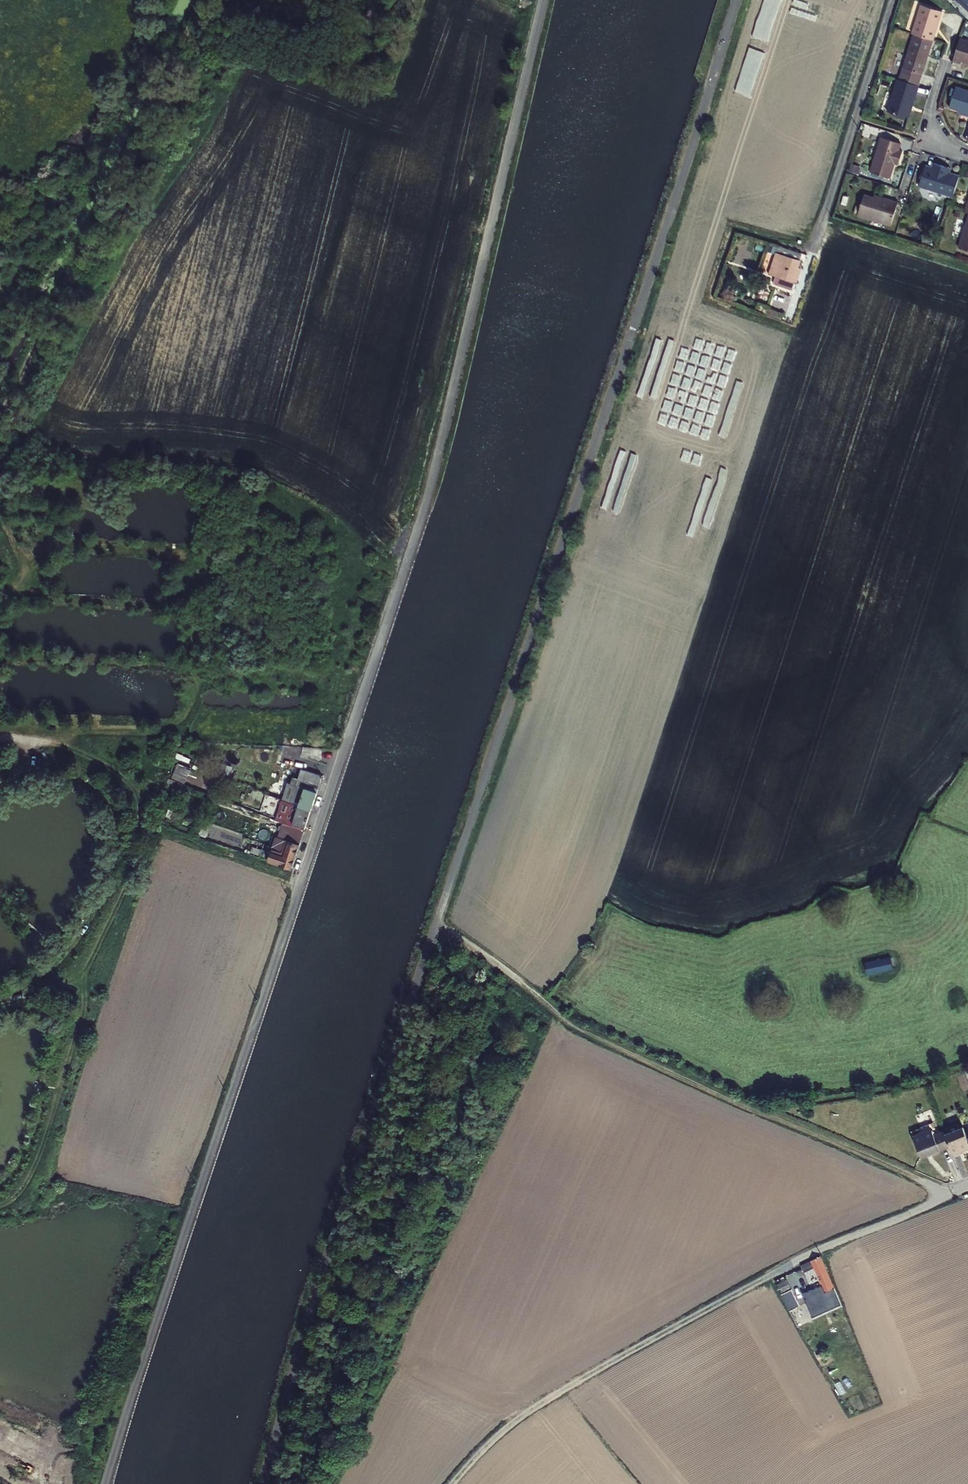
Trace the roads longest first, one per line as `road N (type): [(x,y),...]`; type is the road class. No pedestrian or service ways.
road 1 (track): [(946,1196),(562,1021),(436,926)]
road 2 (track): [(197,0),(0,405)]
road 3 (track): [(800,1257),(543,1407),(457,1483)]
road 4 (residential): [(895,0),(813,252)]
road 5 (residential): [(967,1187),(800,1257)]

